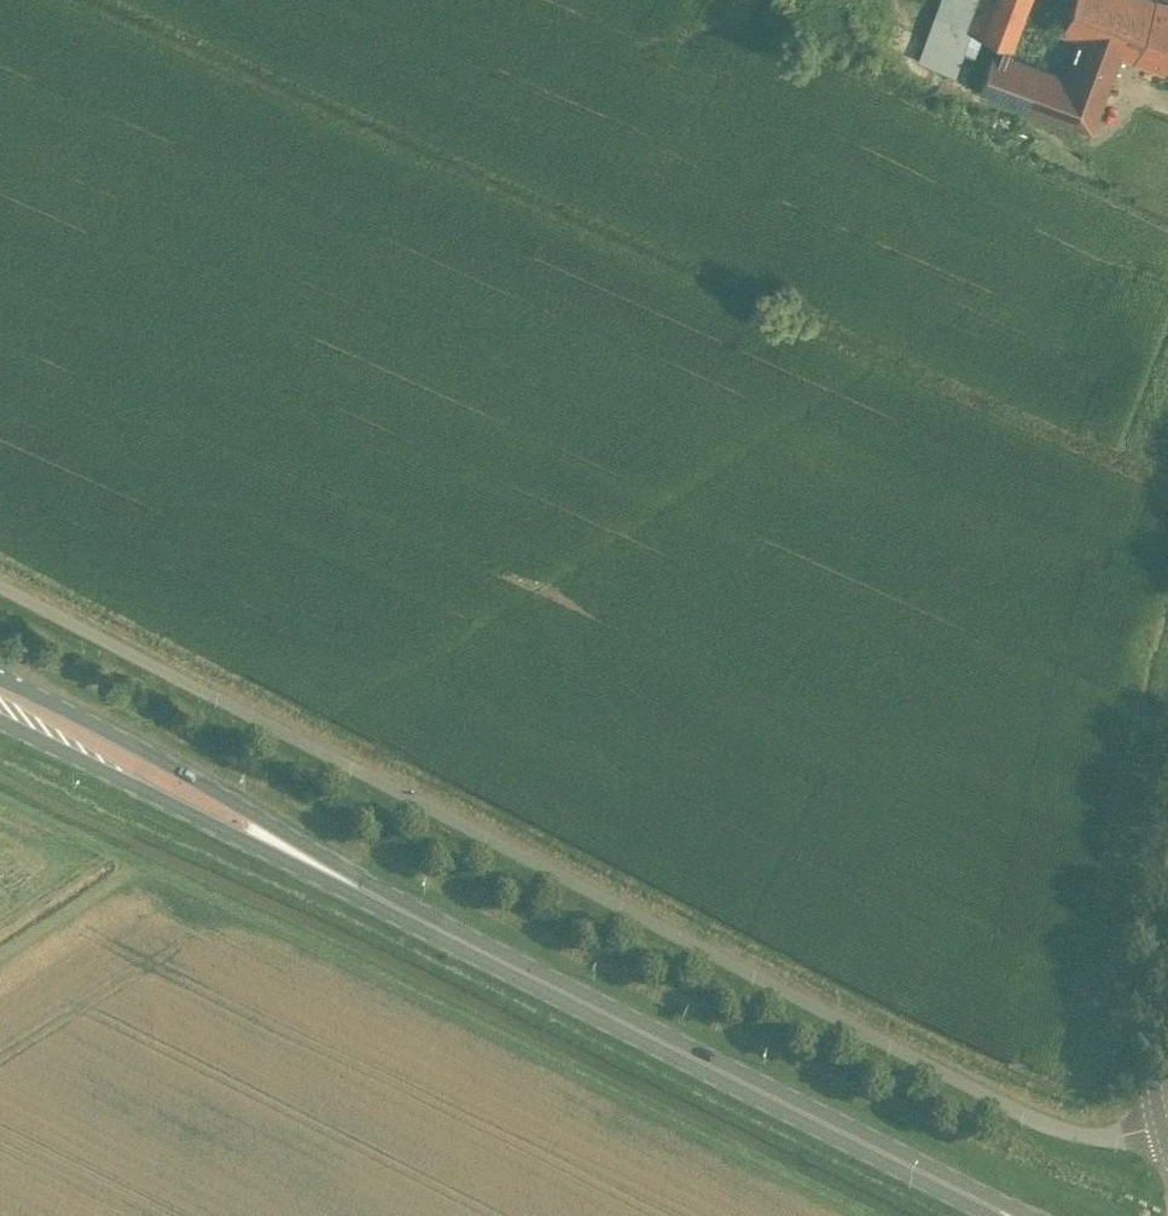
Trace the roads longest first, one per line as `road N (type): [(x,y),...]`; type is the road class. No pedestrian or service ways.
road 1 (unclassified): [(0,586),(1020,1113),(1096,1138),(1160,1132)]
road 2 (primary): [(1000,1212),(359,888)]
road 3 (primary): [(359,888),(253,814),(0,675)]
road 4 (primary): [(0,724),(359,888)]
road 5 (tertiary): [(1160,1132),(1155,1002),(1167,916)]

